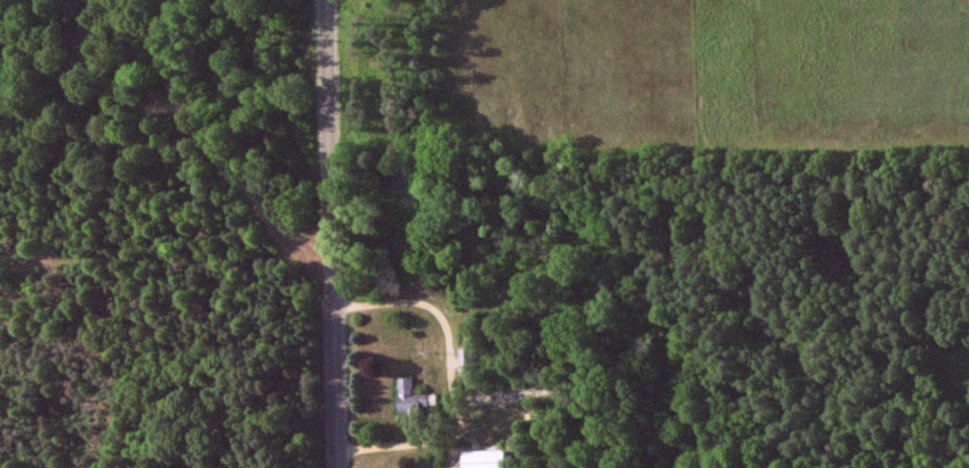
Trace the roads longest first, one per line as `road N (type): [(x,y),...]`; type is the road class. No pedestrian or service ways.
road 1 (tertiary): [(337,467),(327,0)]

